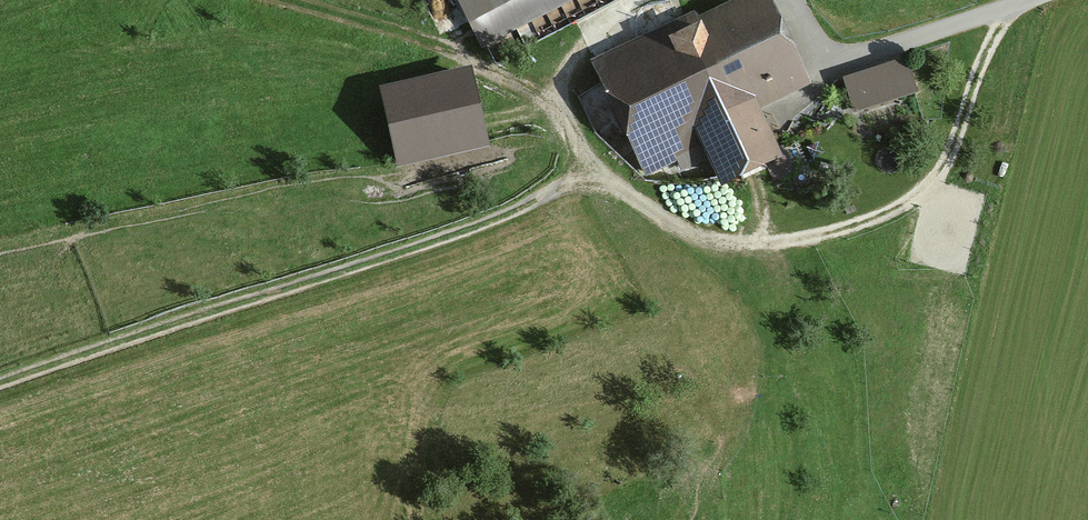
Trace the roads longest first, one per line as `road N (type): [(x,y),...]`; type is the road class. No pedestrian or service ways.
road 1 (track): [(634,0),(580,55),(561,110),(591,172),(479,225),(0,383)]
road 2 (track): [(1010,5),(940,171),(874,218),(803,238),(732,242),(671,222),(591,172)]
road 3 (track): [(283,0),(456,53),(561,110)]
road 4 (track): [(1025,0),(847,57),(816,43),(784,0)]

